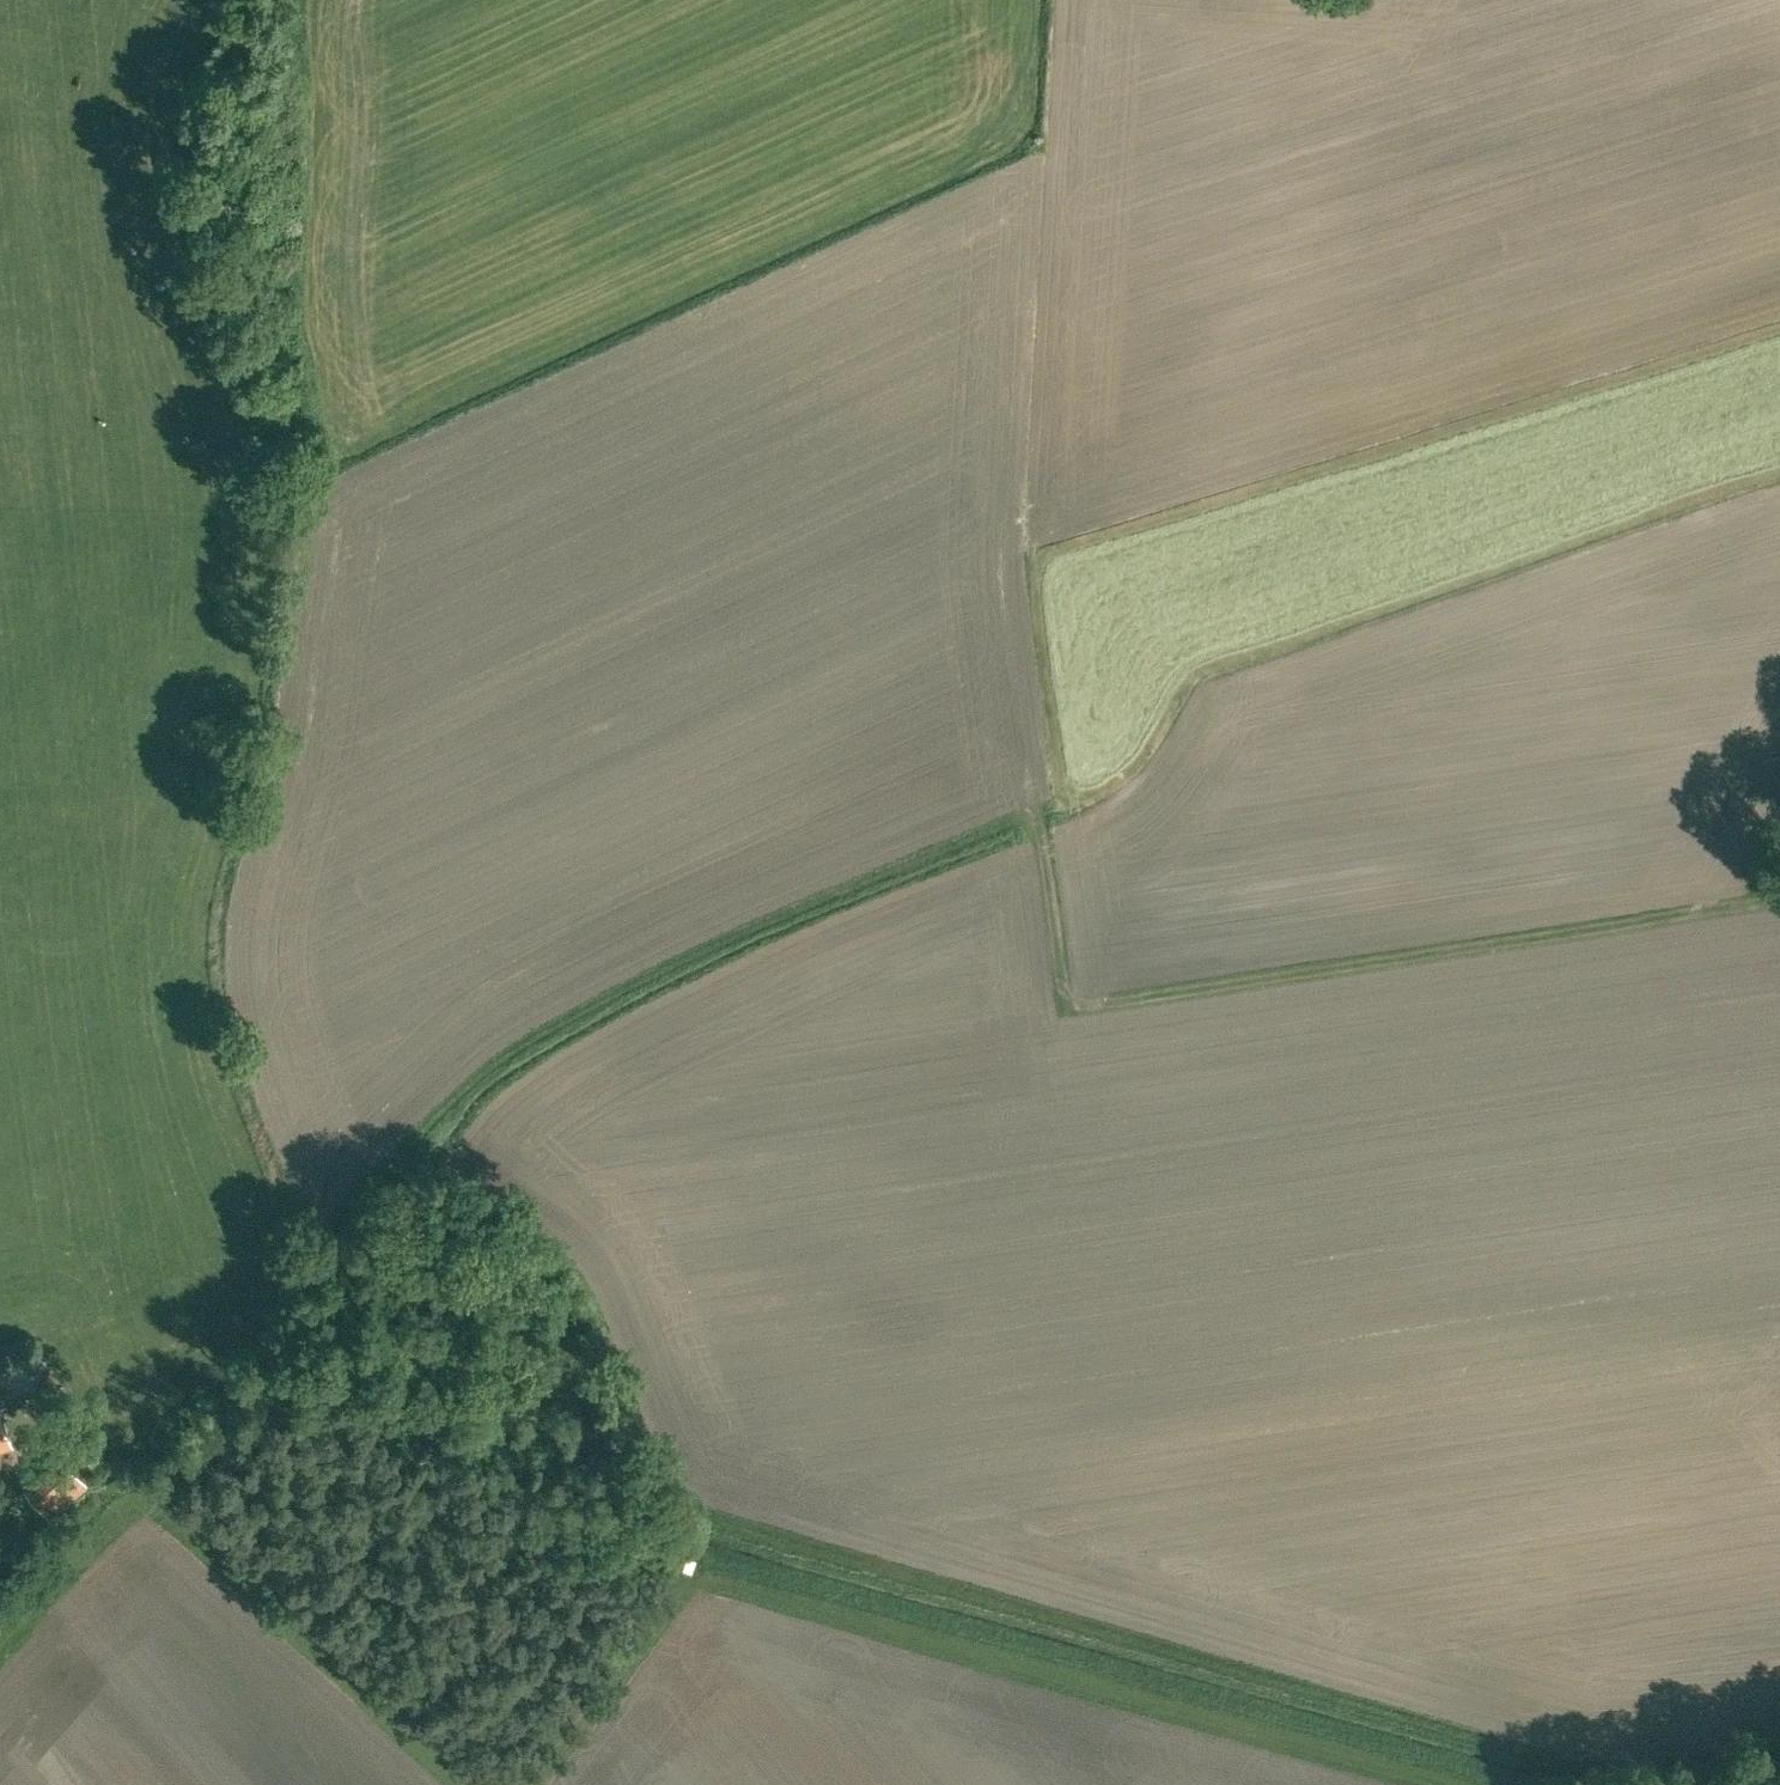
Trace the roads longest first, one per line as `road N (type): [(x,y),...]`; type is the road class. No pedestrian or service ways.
road 1 (track): [(1779,907),(1075,1003),(1061,976),(1045,834),(1027,822),(819,912),(535,1055),(317,1261)]
road 2 (track): [(0,1571),(95,1479),(37,1344),(0,1359)]

